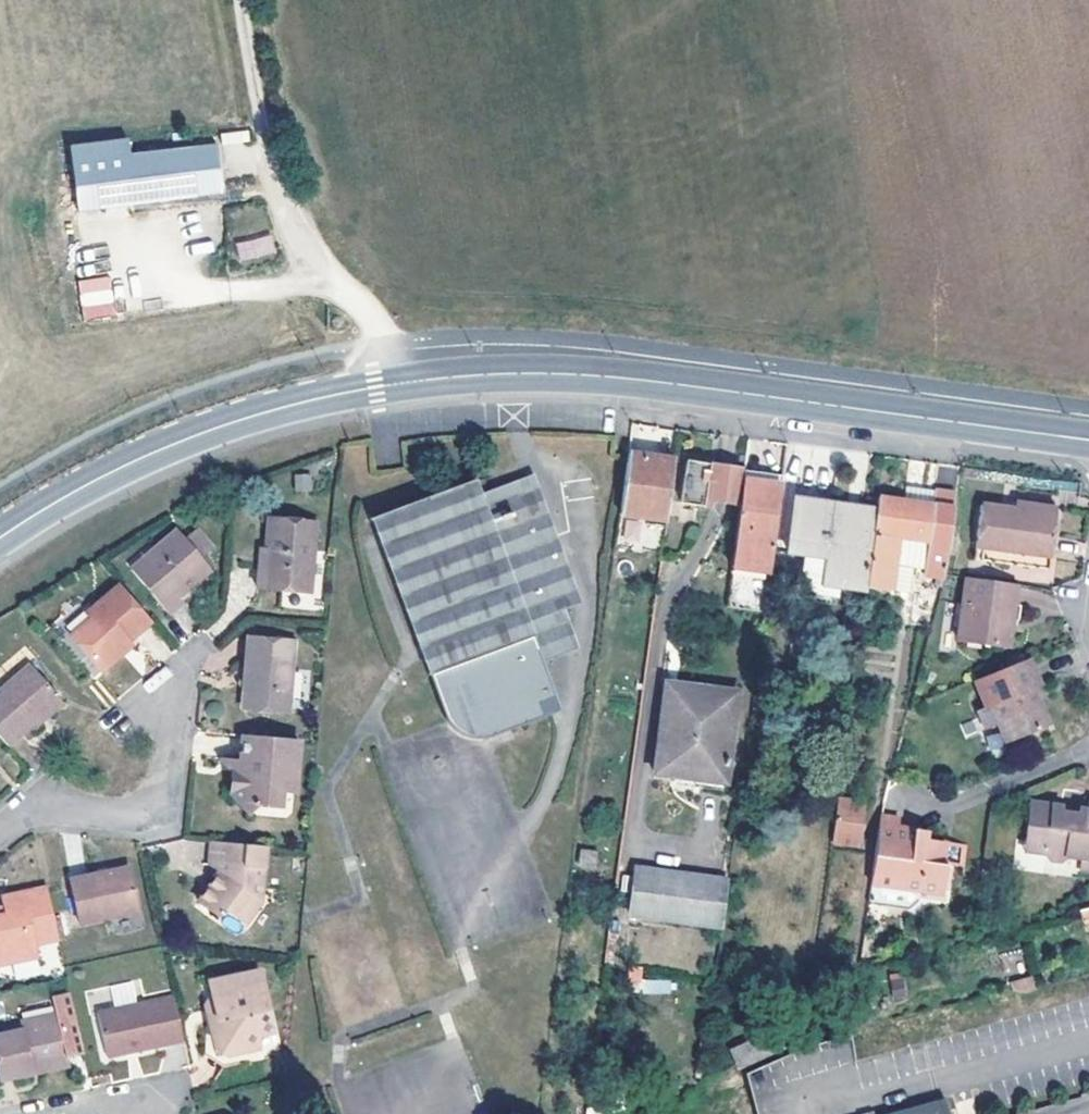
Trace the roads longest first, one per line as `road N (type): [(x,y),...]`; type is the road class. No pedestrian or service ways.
road 1 (secondary): [(0,537),(96,477),(278,406),(512,373),(628,378),(1088,440)]
road 2 (track): [(330,275),(288,230),(236,0)]
road 3 (residential): [(0,831),(56,809),(120,815),(144,809),(161,792),(169,759),(170,722),(160,696)]

